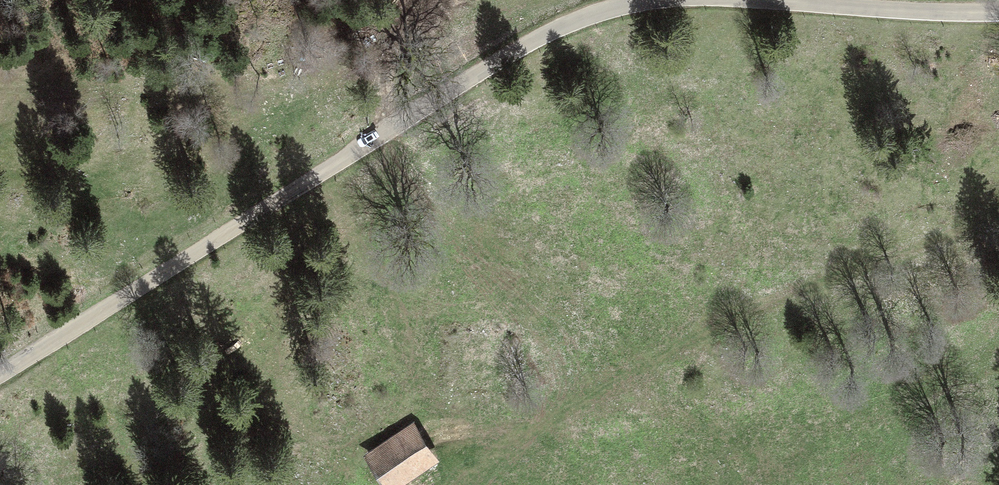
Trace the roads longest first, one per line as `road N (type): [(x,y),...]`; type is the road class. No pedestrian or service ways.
road 1 (tertiary): [(655,0),(591,15),(516,50),(0,374)]
road 2 (track): [(998,223),(825,288),(573,416),(470,484)]
road 3 (tertiary): [(998,11),(779,0)]
road 4 (track): [(388,129),(383,99),(422,0)]

